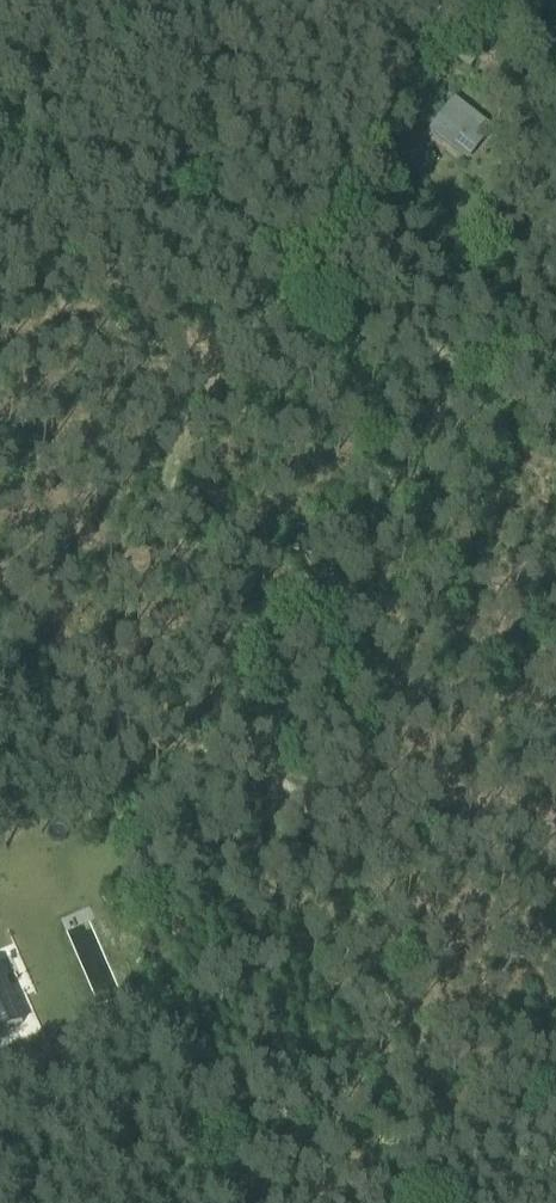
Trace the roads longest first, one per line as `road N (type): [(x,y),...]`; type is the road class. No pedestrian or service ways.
road 1 (track): [(294,276),(172,459),(163,513),(337,887),(434,1069),(219,1169)]
road 2 (track): [(0,47),(163,193),(555,422)]
road 3 (track): [(295,801),(126,859)]

